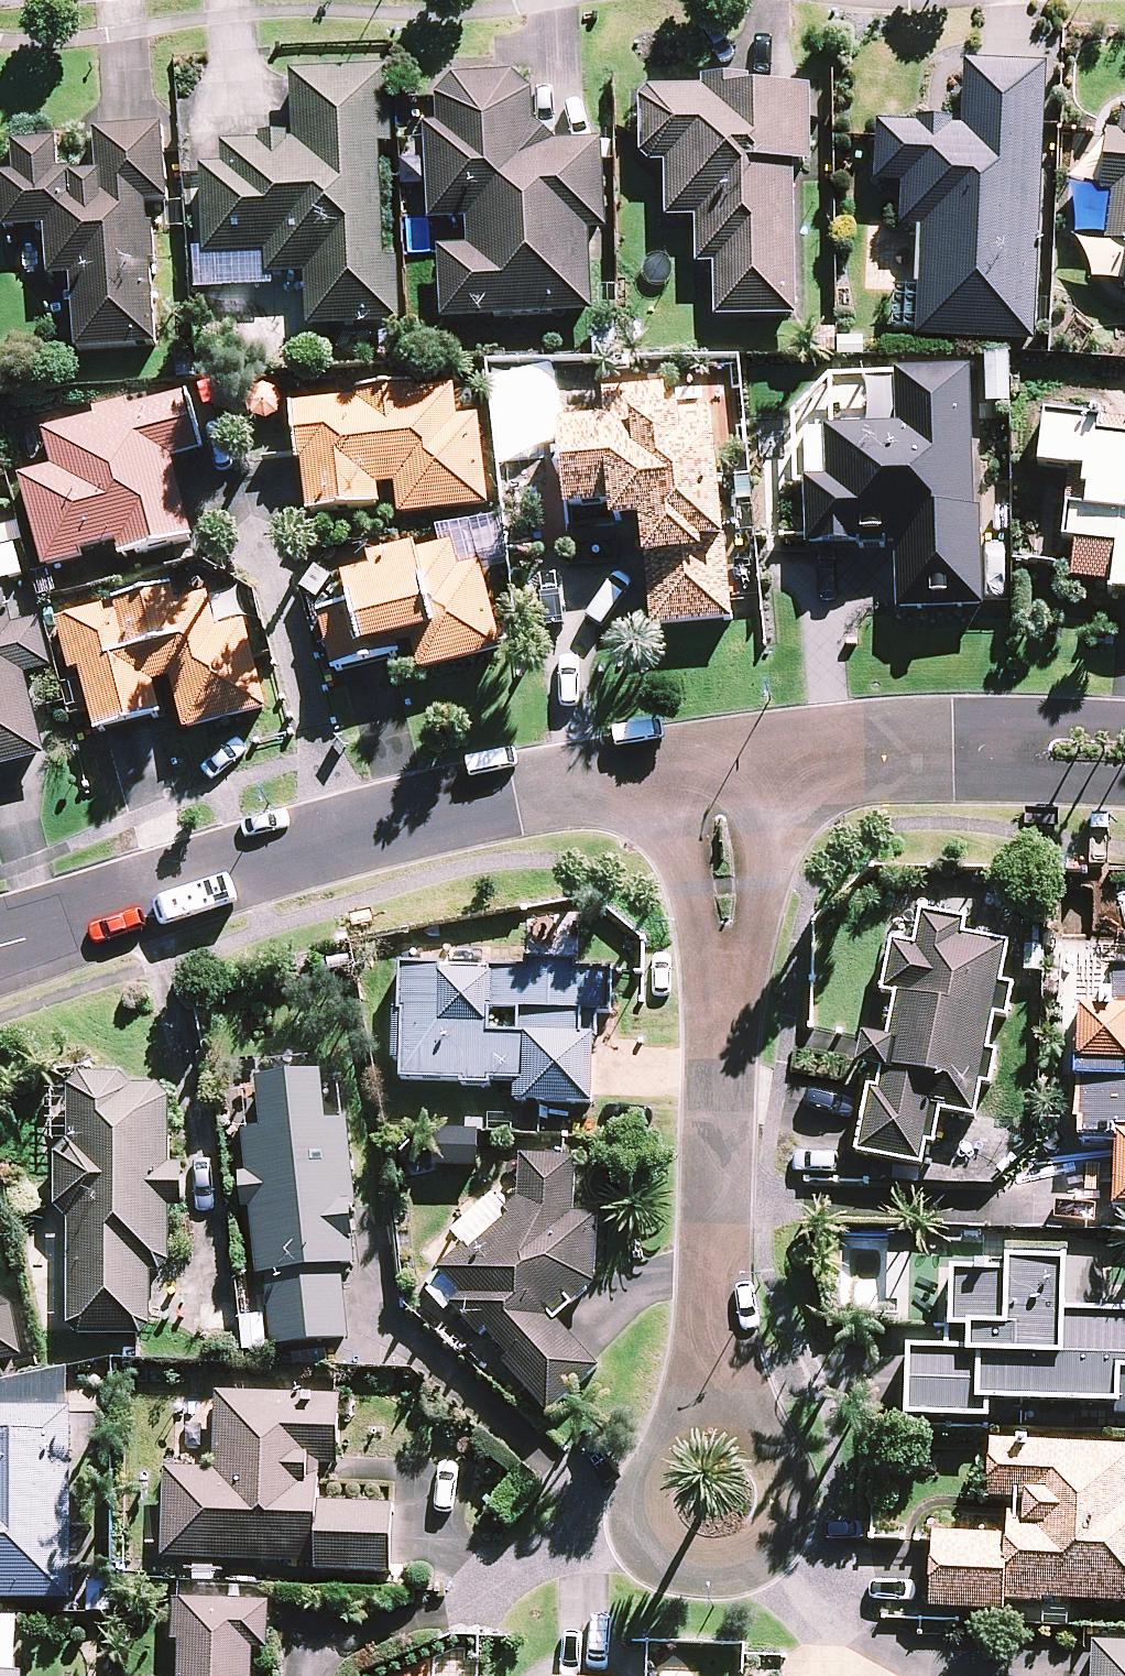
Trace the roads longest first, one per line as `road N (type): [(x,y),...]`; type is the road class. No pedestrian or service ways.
road 1 (residential): [(0,945),(394,835),(719,774)]
road 2 (residential): [(725,1330),(738,895),(719,774)]
road 3 (residential): [(725,1330),(757,1419),(792,1456),(800,1499),(793,1542),(761,1571),(698,1573),(661,1547),(649,1507),(665,1456),(694,1418)]
road 4 (residential): [(719,774),(965,753),(1124,756)]

